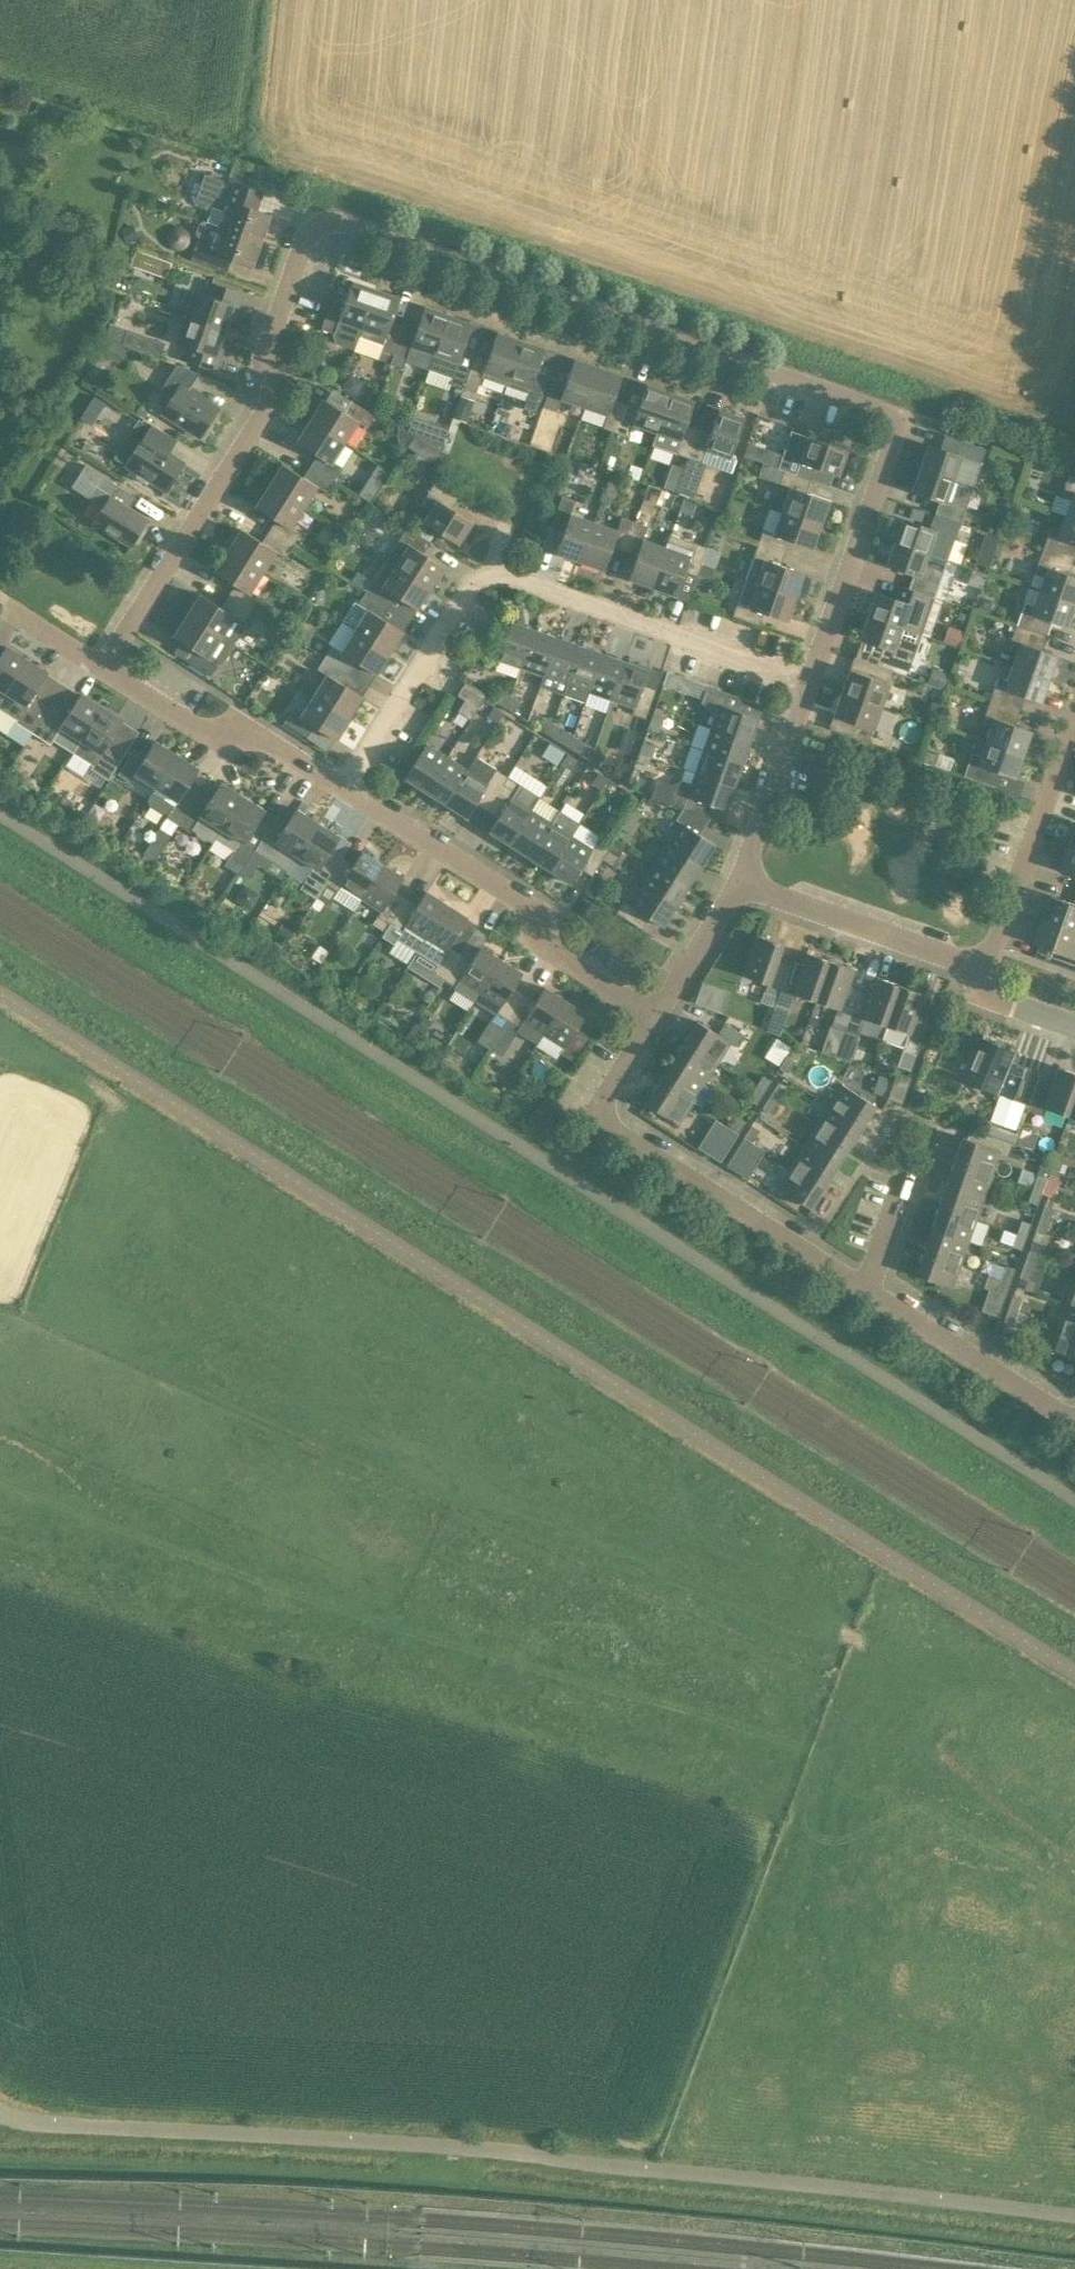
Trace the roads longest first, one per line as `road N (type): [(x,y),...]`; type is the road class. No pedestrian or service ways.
road 1 (residential): [(103,667),(275,394),(267,350),(307,235),(325,222),(348,222),(561,303),(627,315),(901,416)]
road 2 (unclassified): [(0,2113),(50,2124),(467,2148),(1074,2220)]
road 3 (residential): [(343,788),(468,587),(491,574),(809,682)]
road 4 (residential): [(865,1291),(593,1118),(654,1017)]
road 5 (residential): [(654,1017),(553,953),(545,918),(343,788)]
road 6 (residential): [(980,982),(1074,716)]
road 7 (residential): [(809,682),(901,416)]
road 8 (residential): [(343,788),(247,731),(204,729),(103,667)]
road 9 (residential): [(980,982),(958,960),(738,884)]
road 10 (residential): [(1074,1429),(865,1291)]
road 11 (residential): [(738,884),(809,682)]
road 12 (residential): [(654,1017),(738,884)]
road 13 (residential): [(905,1177),(865,1291)]

